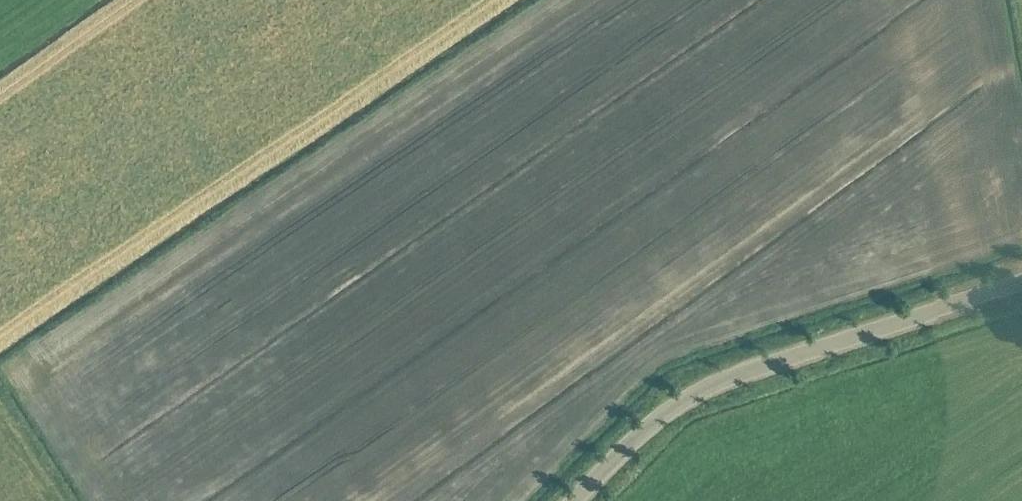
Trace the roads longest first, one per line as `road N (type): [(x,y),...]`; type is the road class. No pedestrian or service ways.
road 1 (tertiary): [(572,500),(647,425),(702,388),(1021,281)]

